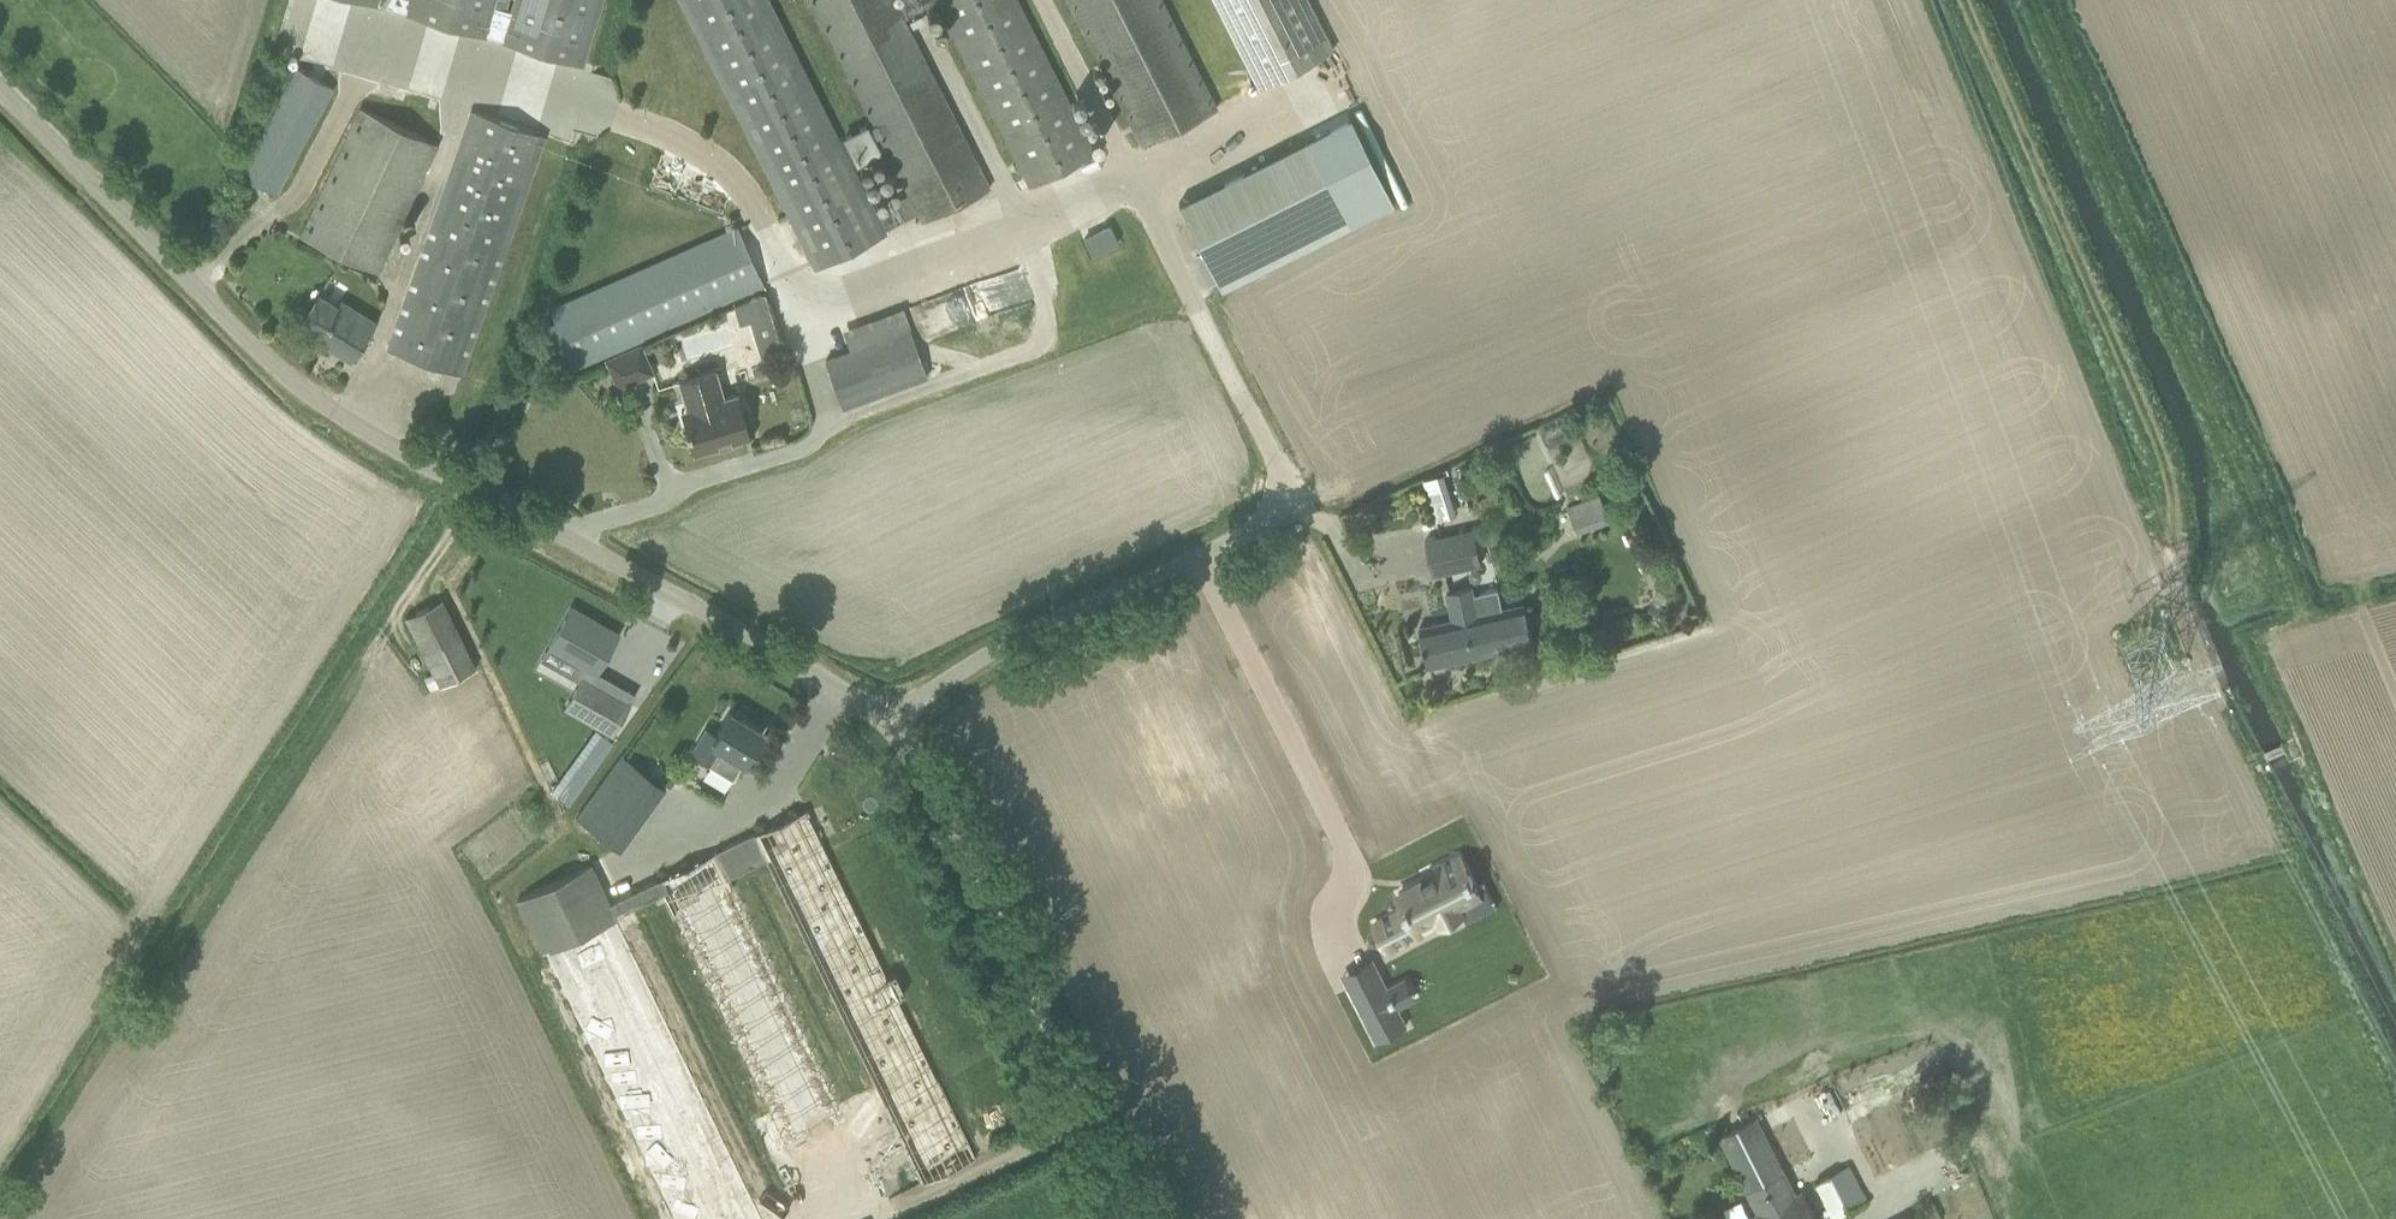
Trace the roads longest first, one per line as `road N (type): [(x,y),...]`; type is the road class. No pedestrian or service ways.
road 1 (unclassified): [(1138,1218),(931,778),(889,726),(823,677),(343,422),(264,358),(0,89)]
road 2 (track): [(2294,744),(2256,761),(2186,602),(2178,483),(1962,0)]
road 3 (track): [(2294,744),(2261,636),(2305,615),(2036,0)]

